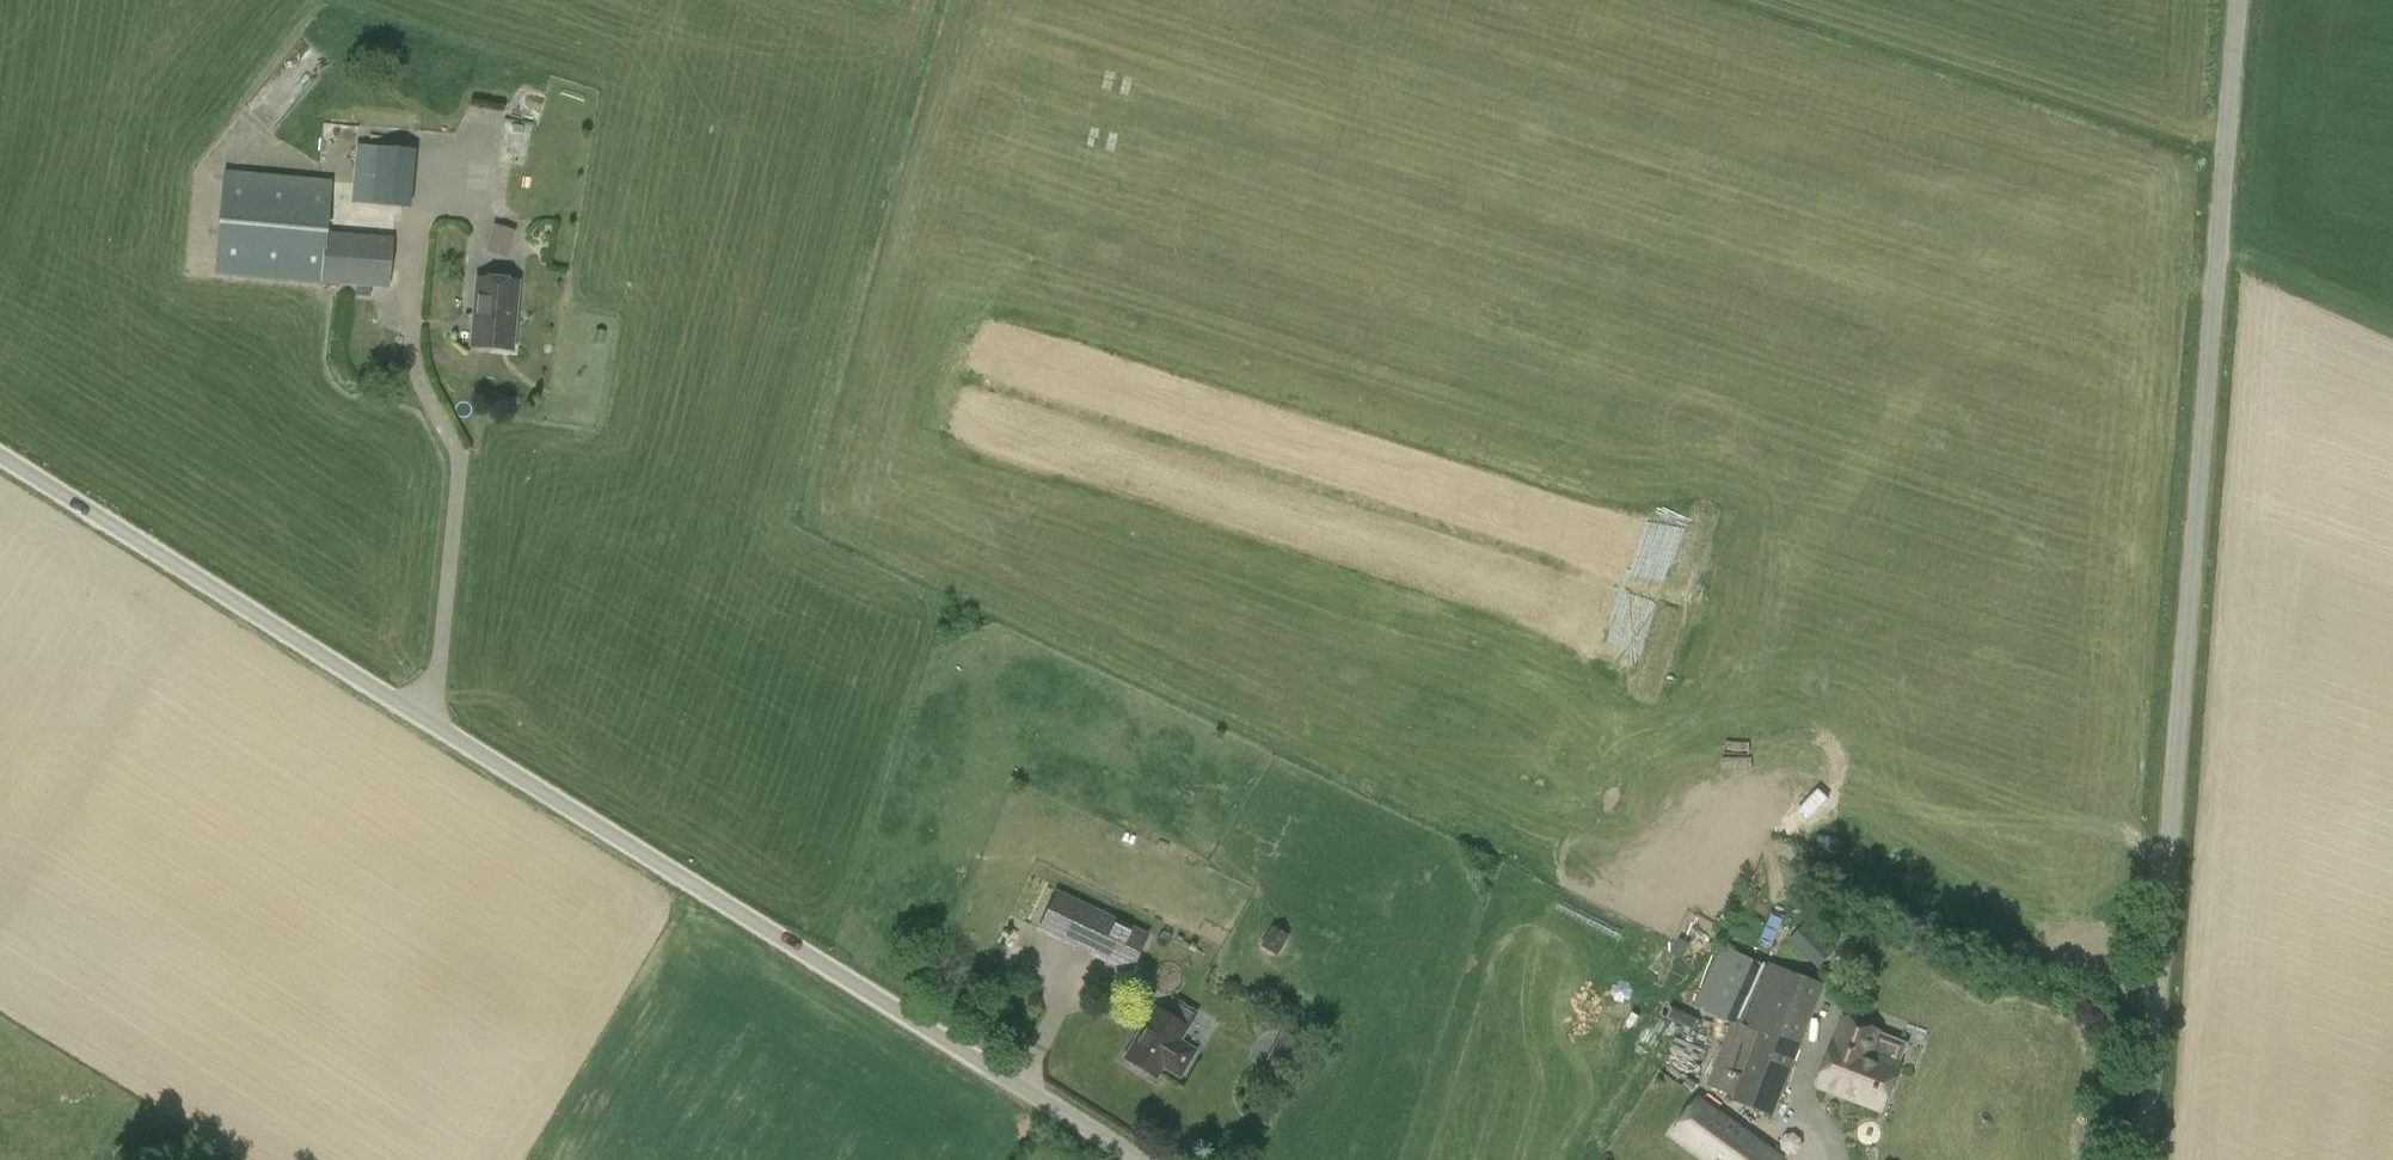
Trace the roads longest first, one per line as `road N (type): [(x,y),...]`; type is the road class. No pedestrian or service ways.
road 1 (unclassified): [(0,456),(1137,1159)]
road 2 (unclassified): [(2144,1159),(2238,0)]

